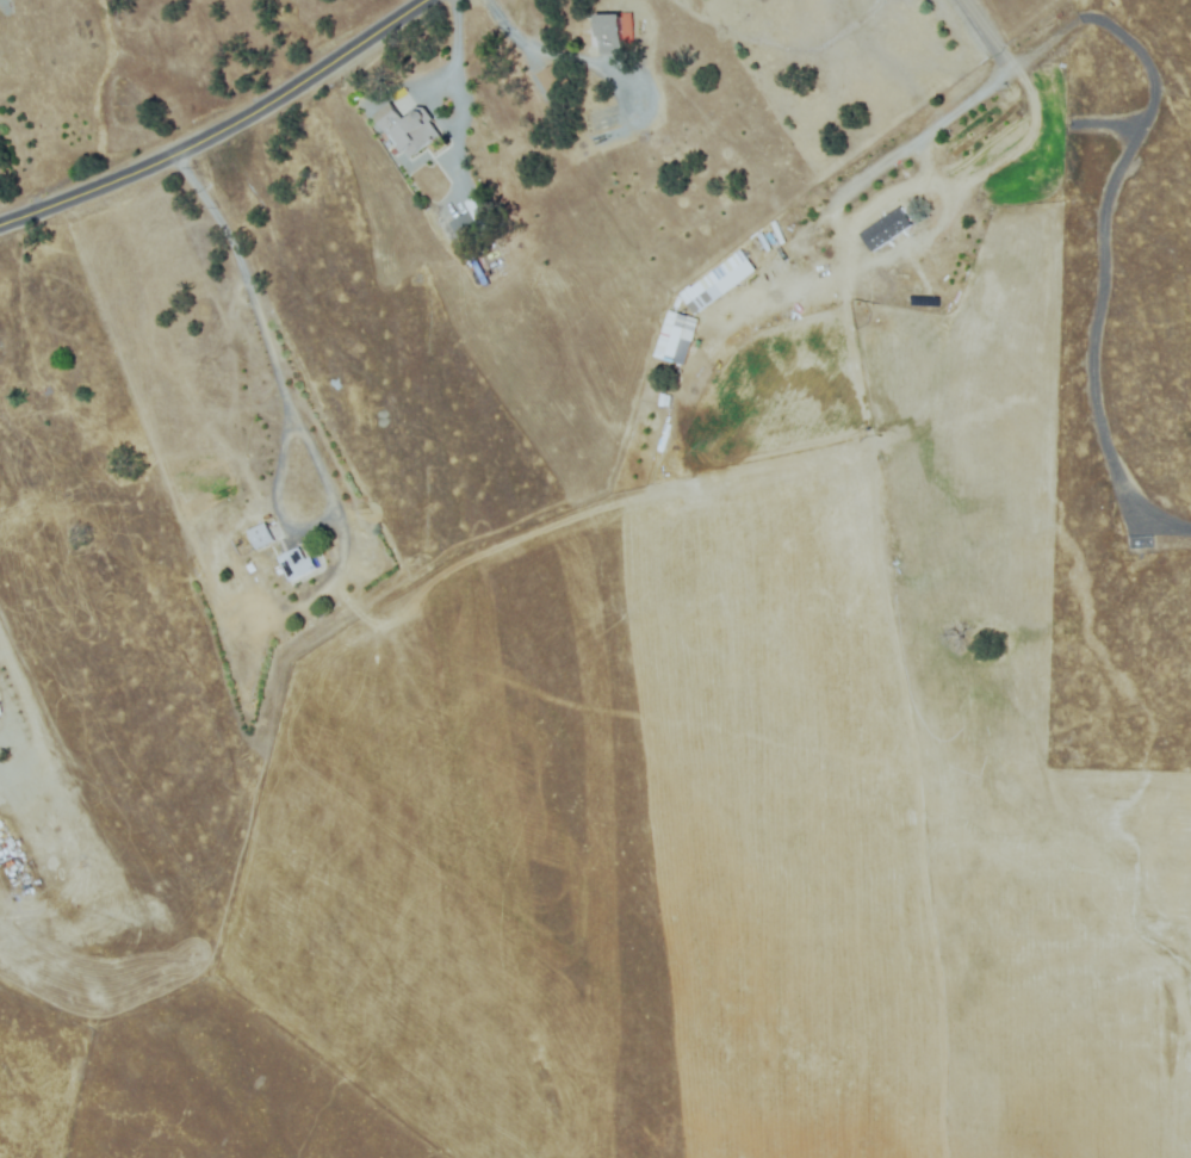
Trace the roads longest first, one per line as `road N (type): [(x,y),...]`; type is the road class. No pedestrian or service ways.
road 1 (residential): [(423,0),(175,154),(0,224)]

